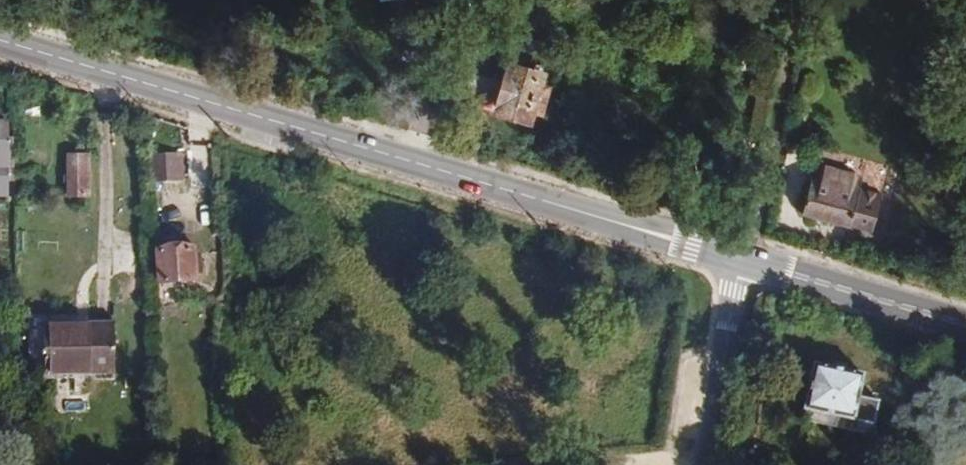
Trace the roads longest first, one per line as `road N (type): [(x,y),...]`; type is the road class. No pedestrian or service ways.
road 1 (primary): [(0,41),(744,262)]
road 2 (primary): [(744,262),(965,327)]
road 3 (tertiary): [(700,464),(744,262)]
road 4 (track): [(439,0),(408,162)]

